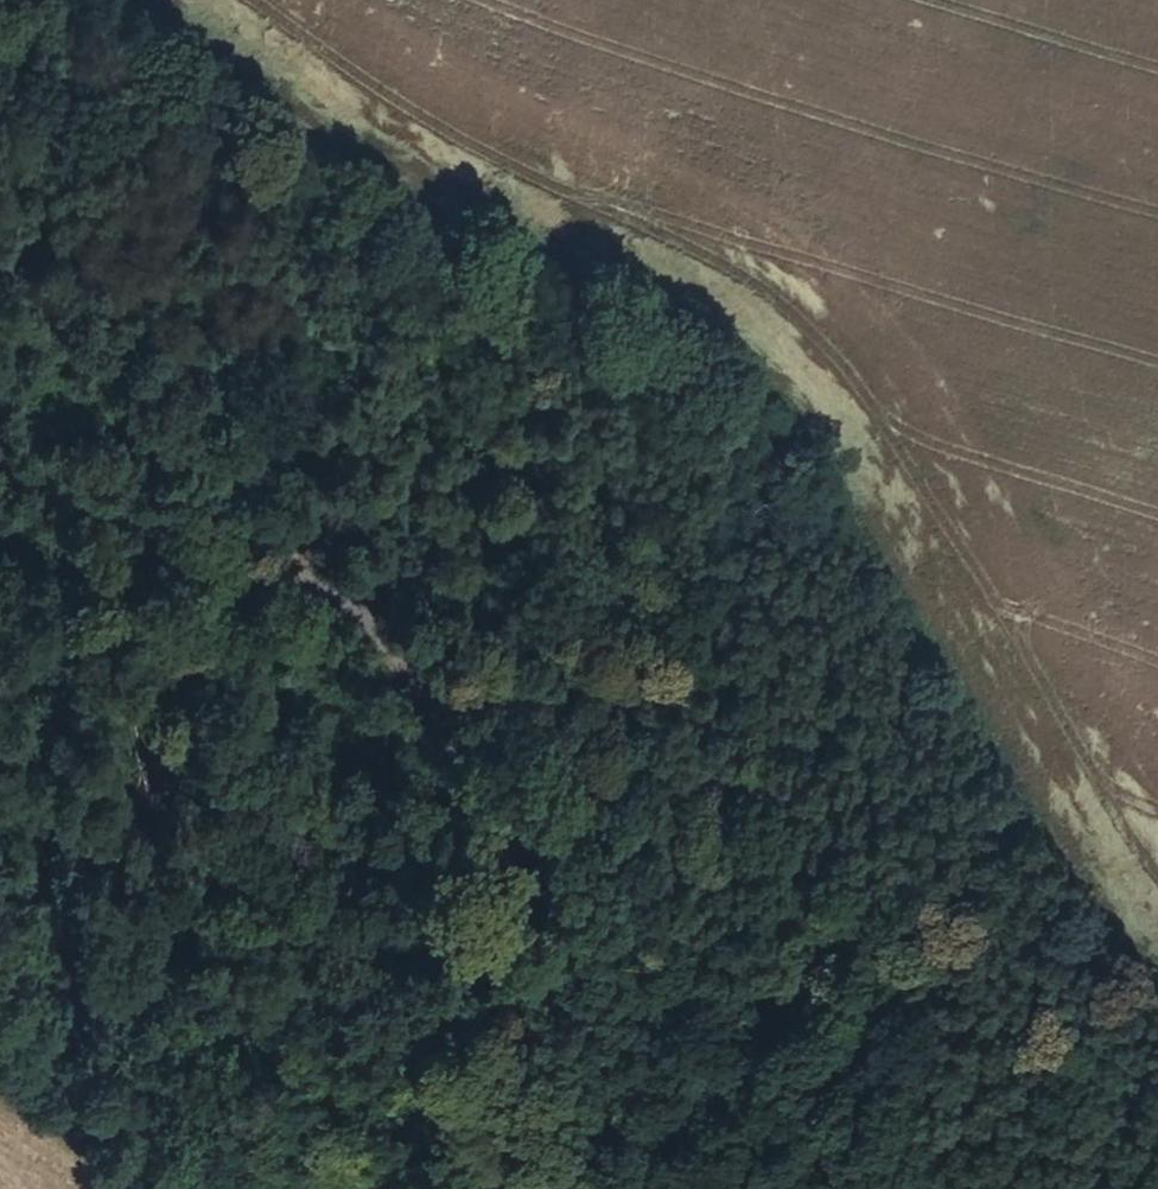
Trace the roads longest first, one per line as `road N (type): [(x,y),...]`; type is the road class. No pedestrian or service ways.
road 1 (unclassified): [(533,1188),(512,959),(476,799),(460,743),(407,661),(340,600),(0,470)]
road 2 (track): [(476,799),(508,826),(539,881),(619,1188)]

